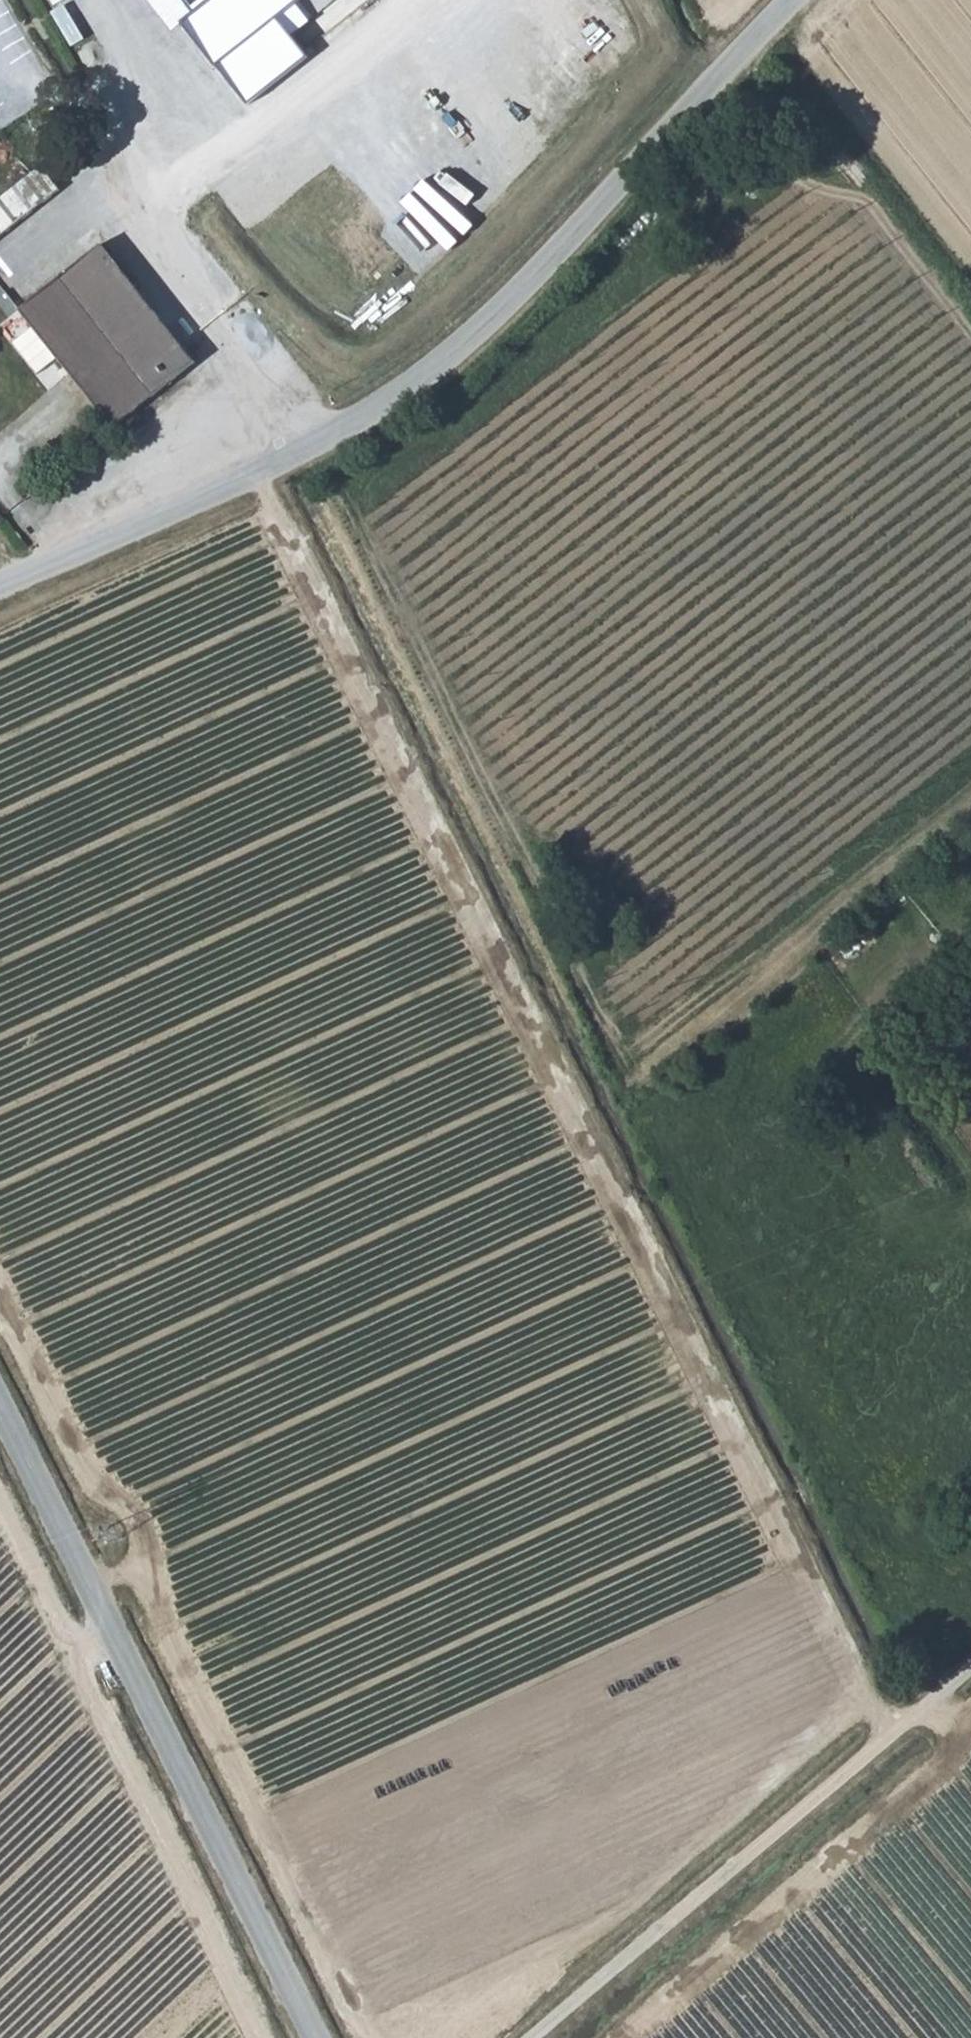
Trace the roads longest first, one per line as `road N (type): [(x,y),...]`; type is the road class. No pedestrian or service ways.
road 1 (unclassified): [(0,572),(291,437),(337,441),(520,289),(793,0)]
road 2 (tertiary): [(317,2037),(0,1406)]
road 3 (track): [(529,2037),(970,1667)]

